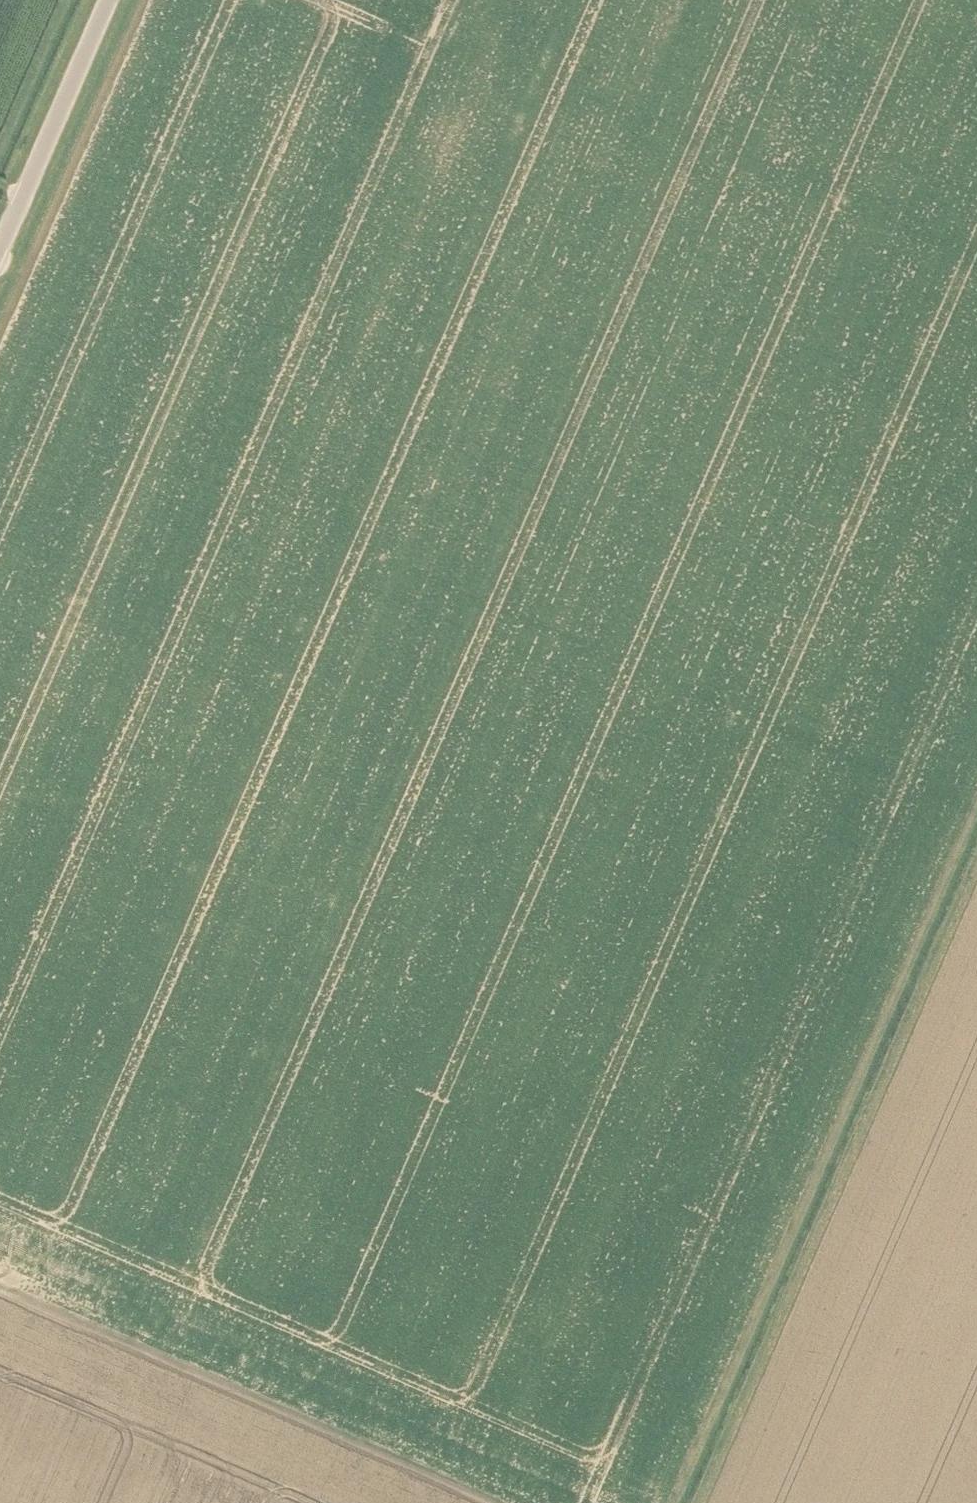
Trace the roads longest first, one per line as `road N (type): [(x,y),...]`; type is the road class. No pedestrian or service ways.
road 1 (track): [(672,1502),(976,804)]
road 2 (track): [(976,868),(700,1502)]
road 3 (unclassified): [(0,248),(108,0)]

